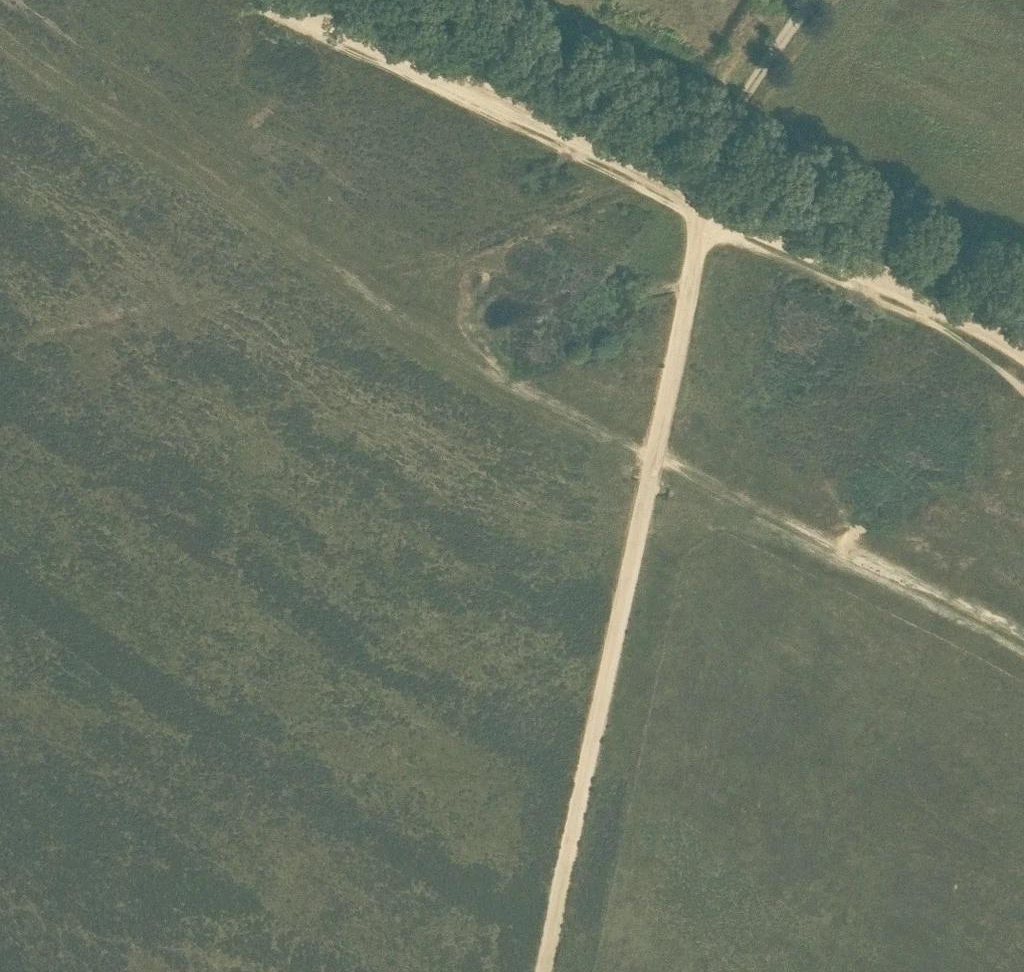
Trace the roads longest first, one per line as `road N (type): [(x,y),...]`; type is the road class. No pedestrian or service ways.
road 1 (track): [(547,971),(701,200)]
road 2 (track): [(281,0),(701,200)]
road 3 (track): [(701,200),(1023,351)]
road 4 (track): [(701,200),(697,175),(764,62),(813,0)]

